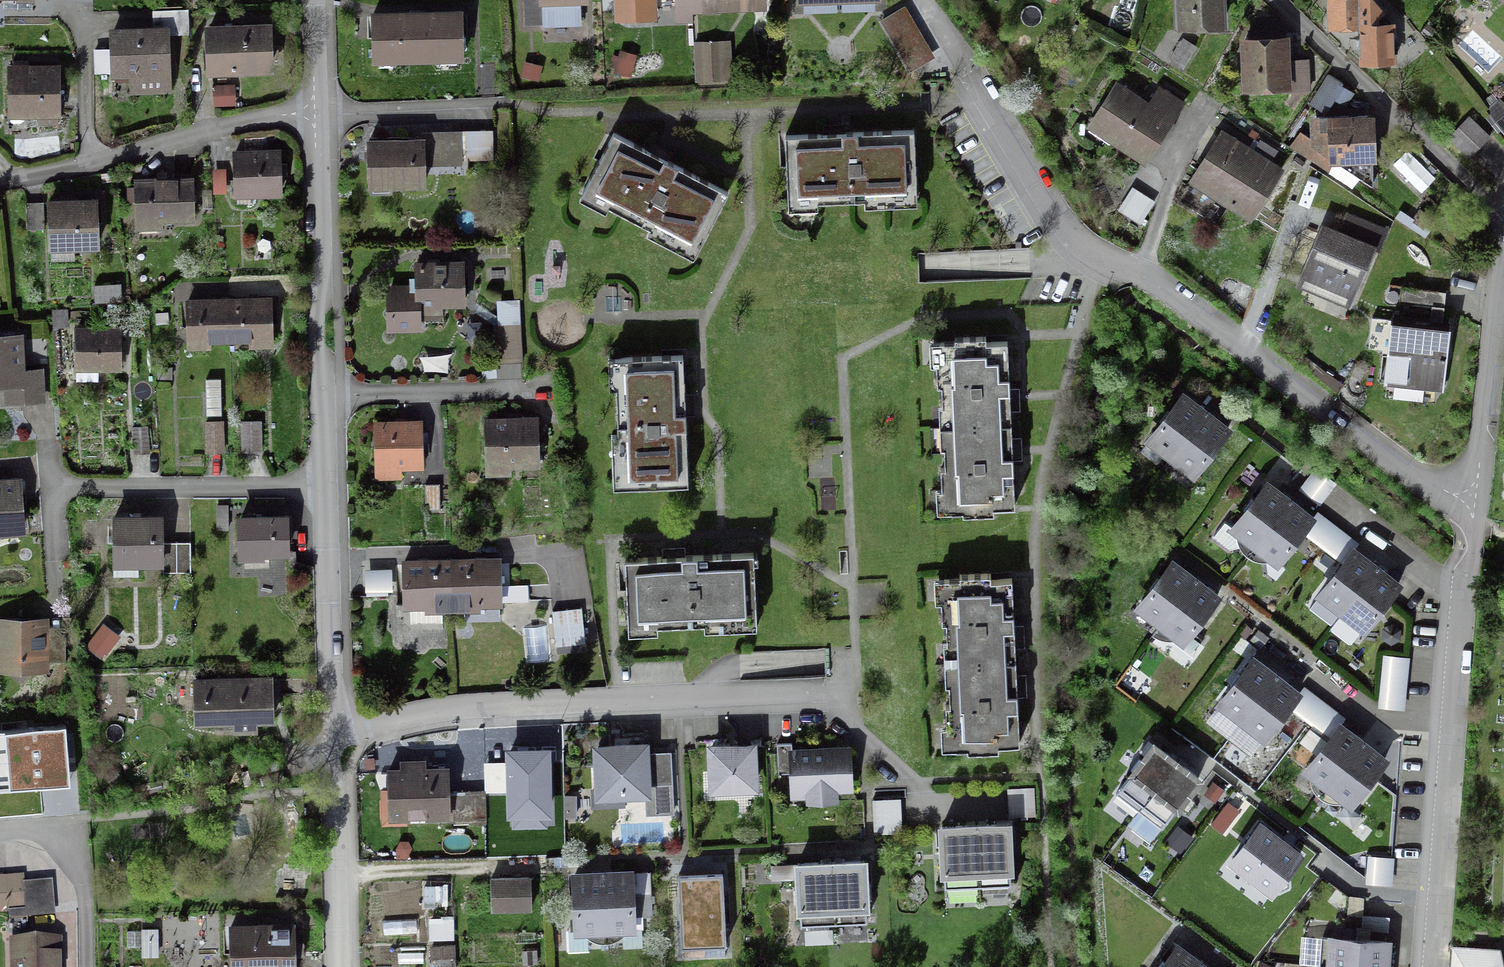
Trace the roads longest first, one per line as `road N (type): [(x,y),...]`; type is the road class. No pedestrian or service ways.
road 1 (residential): [(1475,495),(1420,483),(1172,292),(1086,249),(1038,190),(923,0)]
road 2 (residential): [(333,729),(463,711),(830,699)]
road 3 (residential): [(1475,495),(1453,592),(1426,966)]
road 4 (residential): [(322,488),(313,117)]
road 5 (residential): [(313,117),(207,131),(0,183)]
road 6 (residential): [(1503,213),(1276,0)]
road 7 (residential): [(49,487),(322,488)]
road 8 (residential): [(1503,236),(1475,495)]
road 9 (residential): [(333,729),(322,488)]
road 10 (residential): [(338,966),(333,729)]
road 11 (residential): [(313,117),(510,103)]
road 12 (residential): [(86,966),(84,897),(56,845),(31,831),(0,834)]

